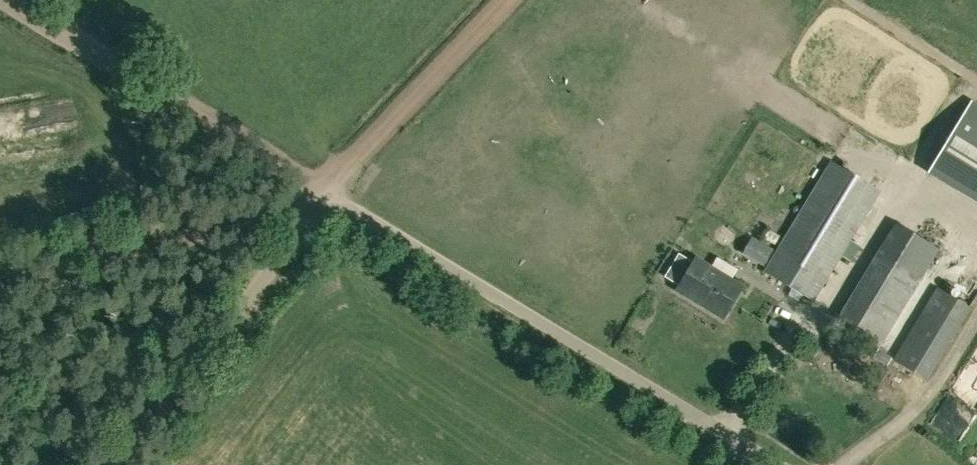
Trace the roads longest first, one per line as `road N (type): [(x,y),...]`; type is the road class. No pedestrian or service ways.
road 1 (unclassified): [(778,464),(327,193)]
road 2 (track): [(327,193),(0,5)]
road 3 (track): [(111,464),(327,193)]
road 4 (track): [(0,273),(292,210),(327,193)]
road 5 (track): [(327,193),(507,0)]

